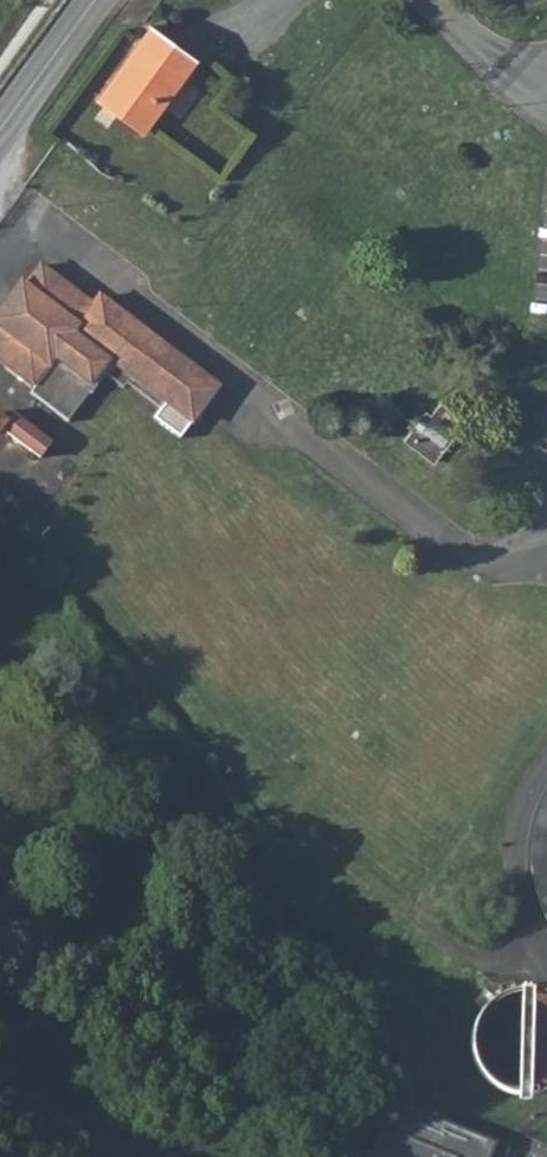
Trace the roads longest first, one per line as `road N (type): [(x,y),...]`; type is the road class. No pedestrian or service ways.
road 1 (secondary): [(0,127),(94,0)]
road 2 (unclassified): [(0,1099),(136,1156)]

